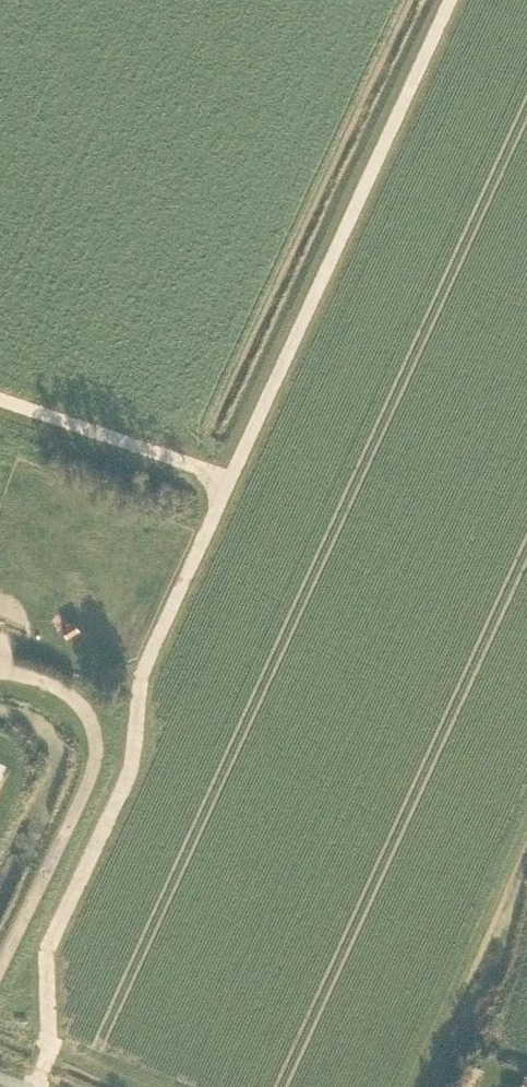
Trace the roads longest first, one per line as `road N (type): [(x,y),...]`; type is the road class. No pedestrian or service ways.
road 1 (track): [(33,1086),(50,1046),(47,953),(135,769),(144,674),(446,0)]
road 2 (track): [(232,477),(0,399)]

